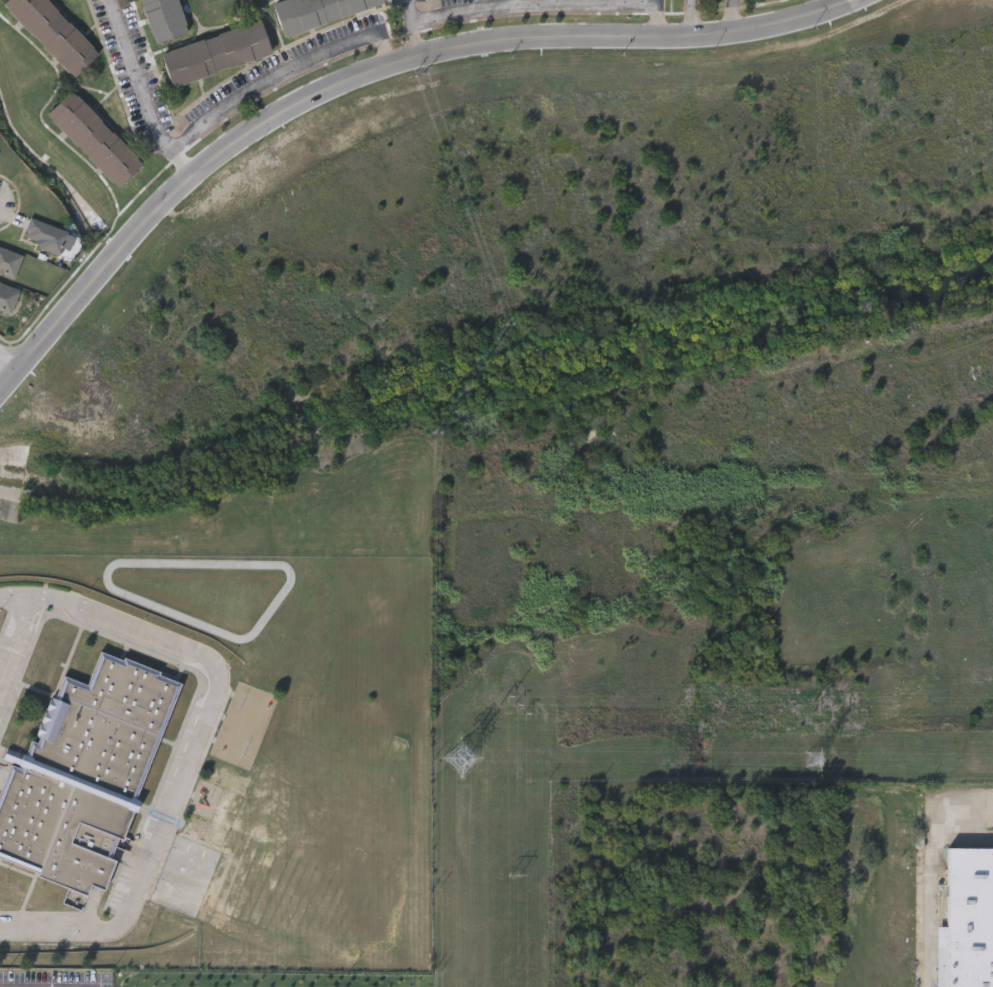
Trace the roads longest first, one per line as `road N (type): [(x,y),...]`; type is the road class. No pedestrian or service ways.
road 1 (tertiary): [(848,0),(734,32),(552,36),(417,55),(343,80),(191,175),(0,386)]

